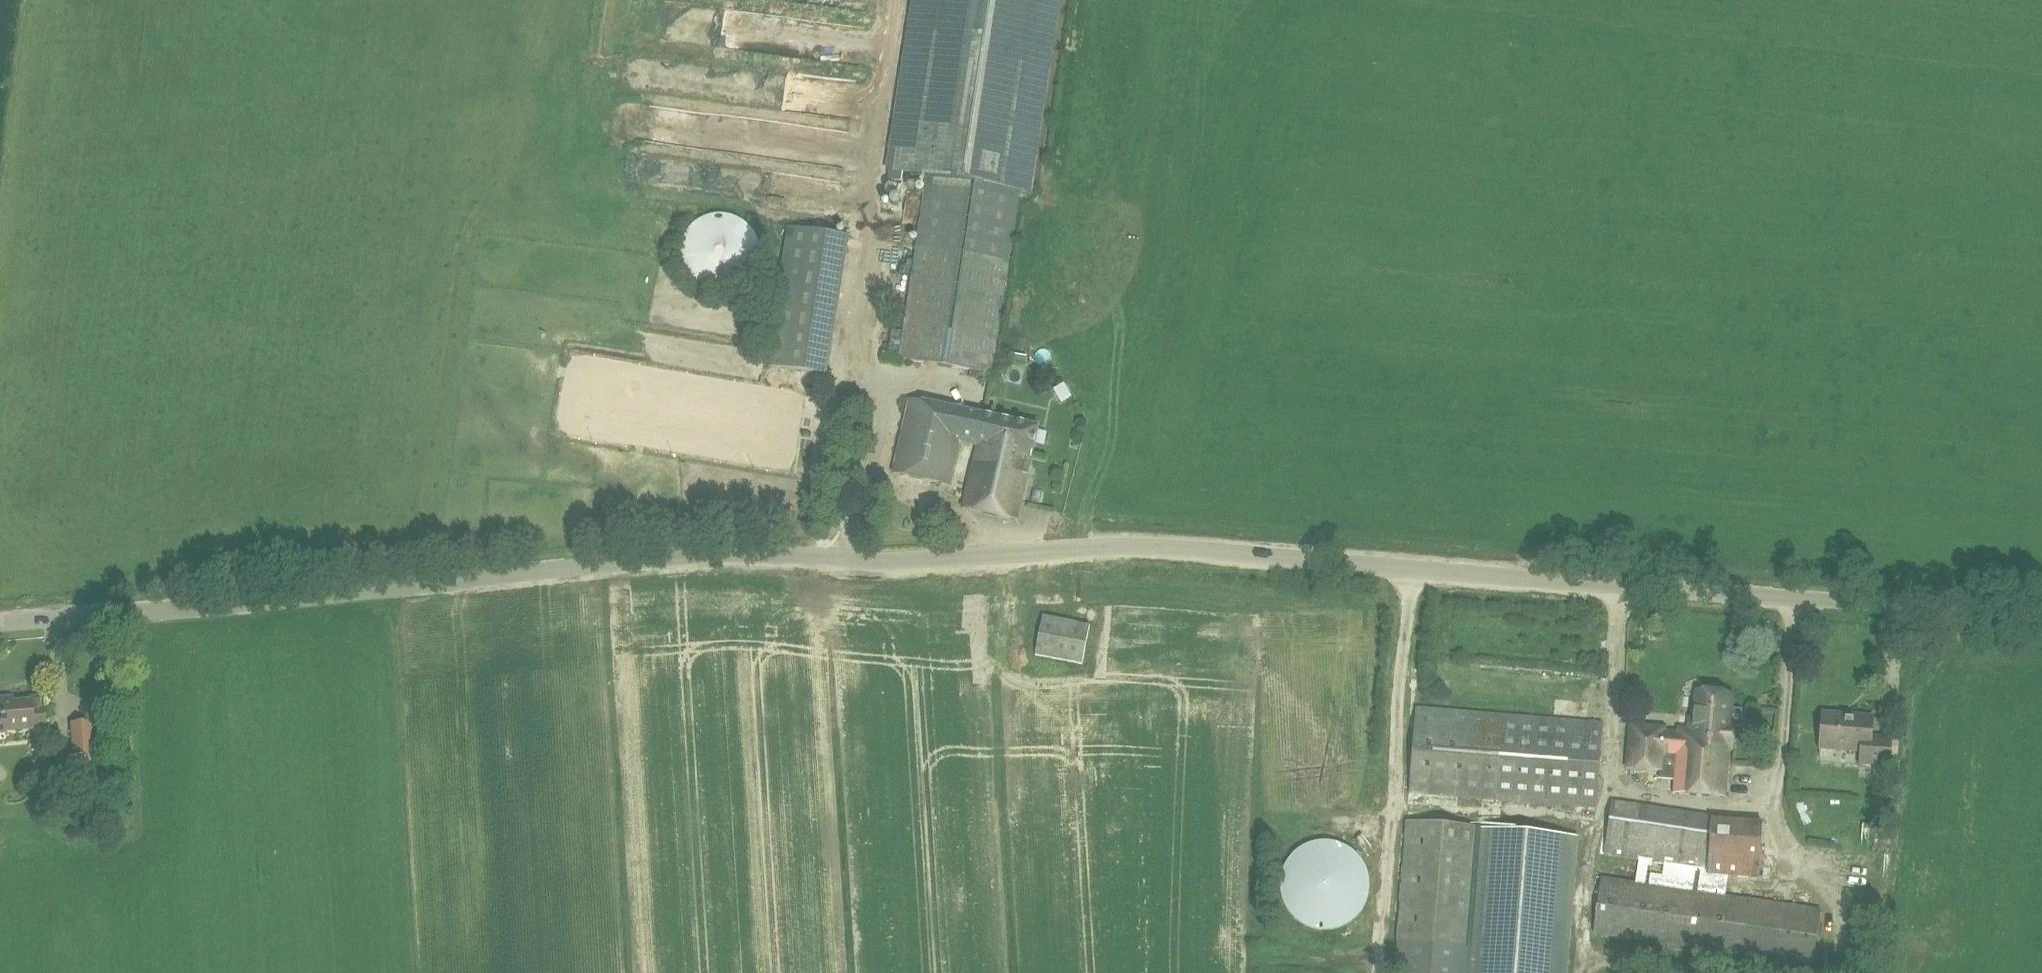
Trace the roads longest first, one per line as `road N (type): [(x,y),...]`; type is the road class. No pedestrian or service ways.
road 1 (tertiary): [(0,623),(662,556),(980,560),(1075,547),(2041,615)]

